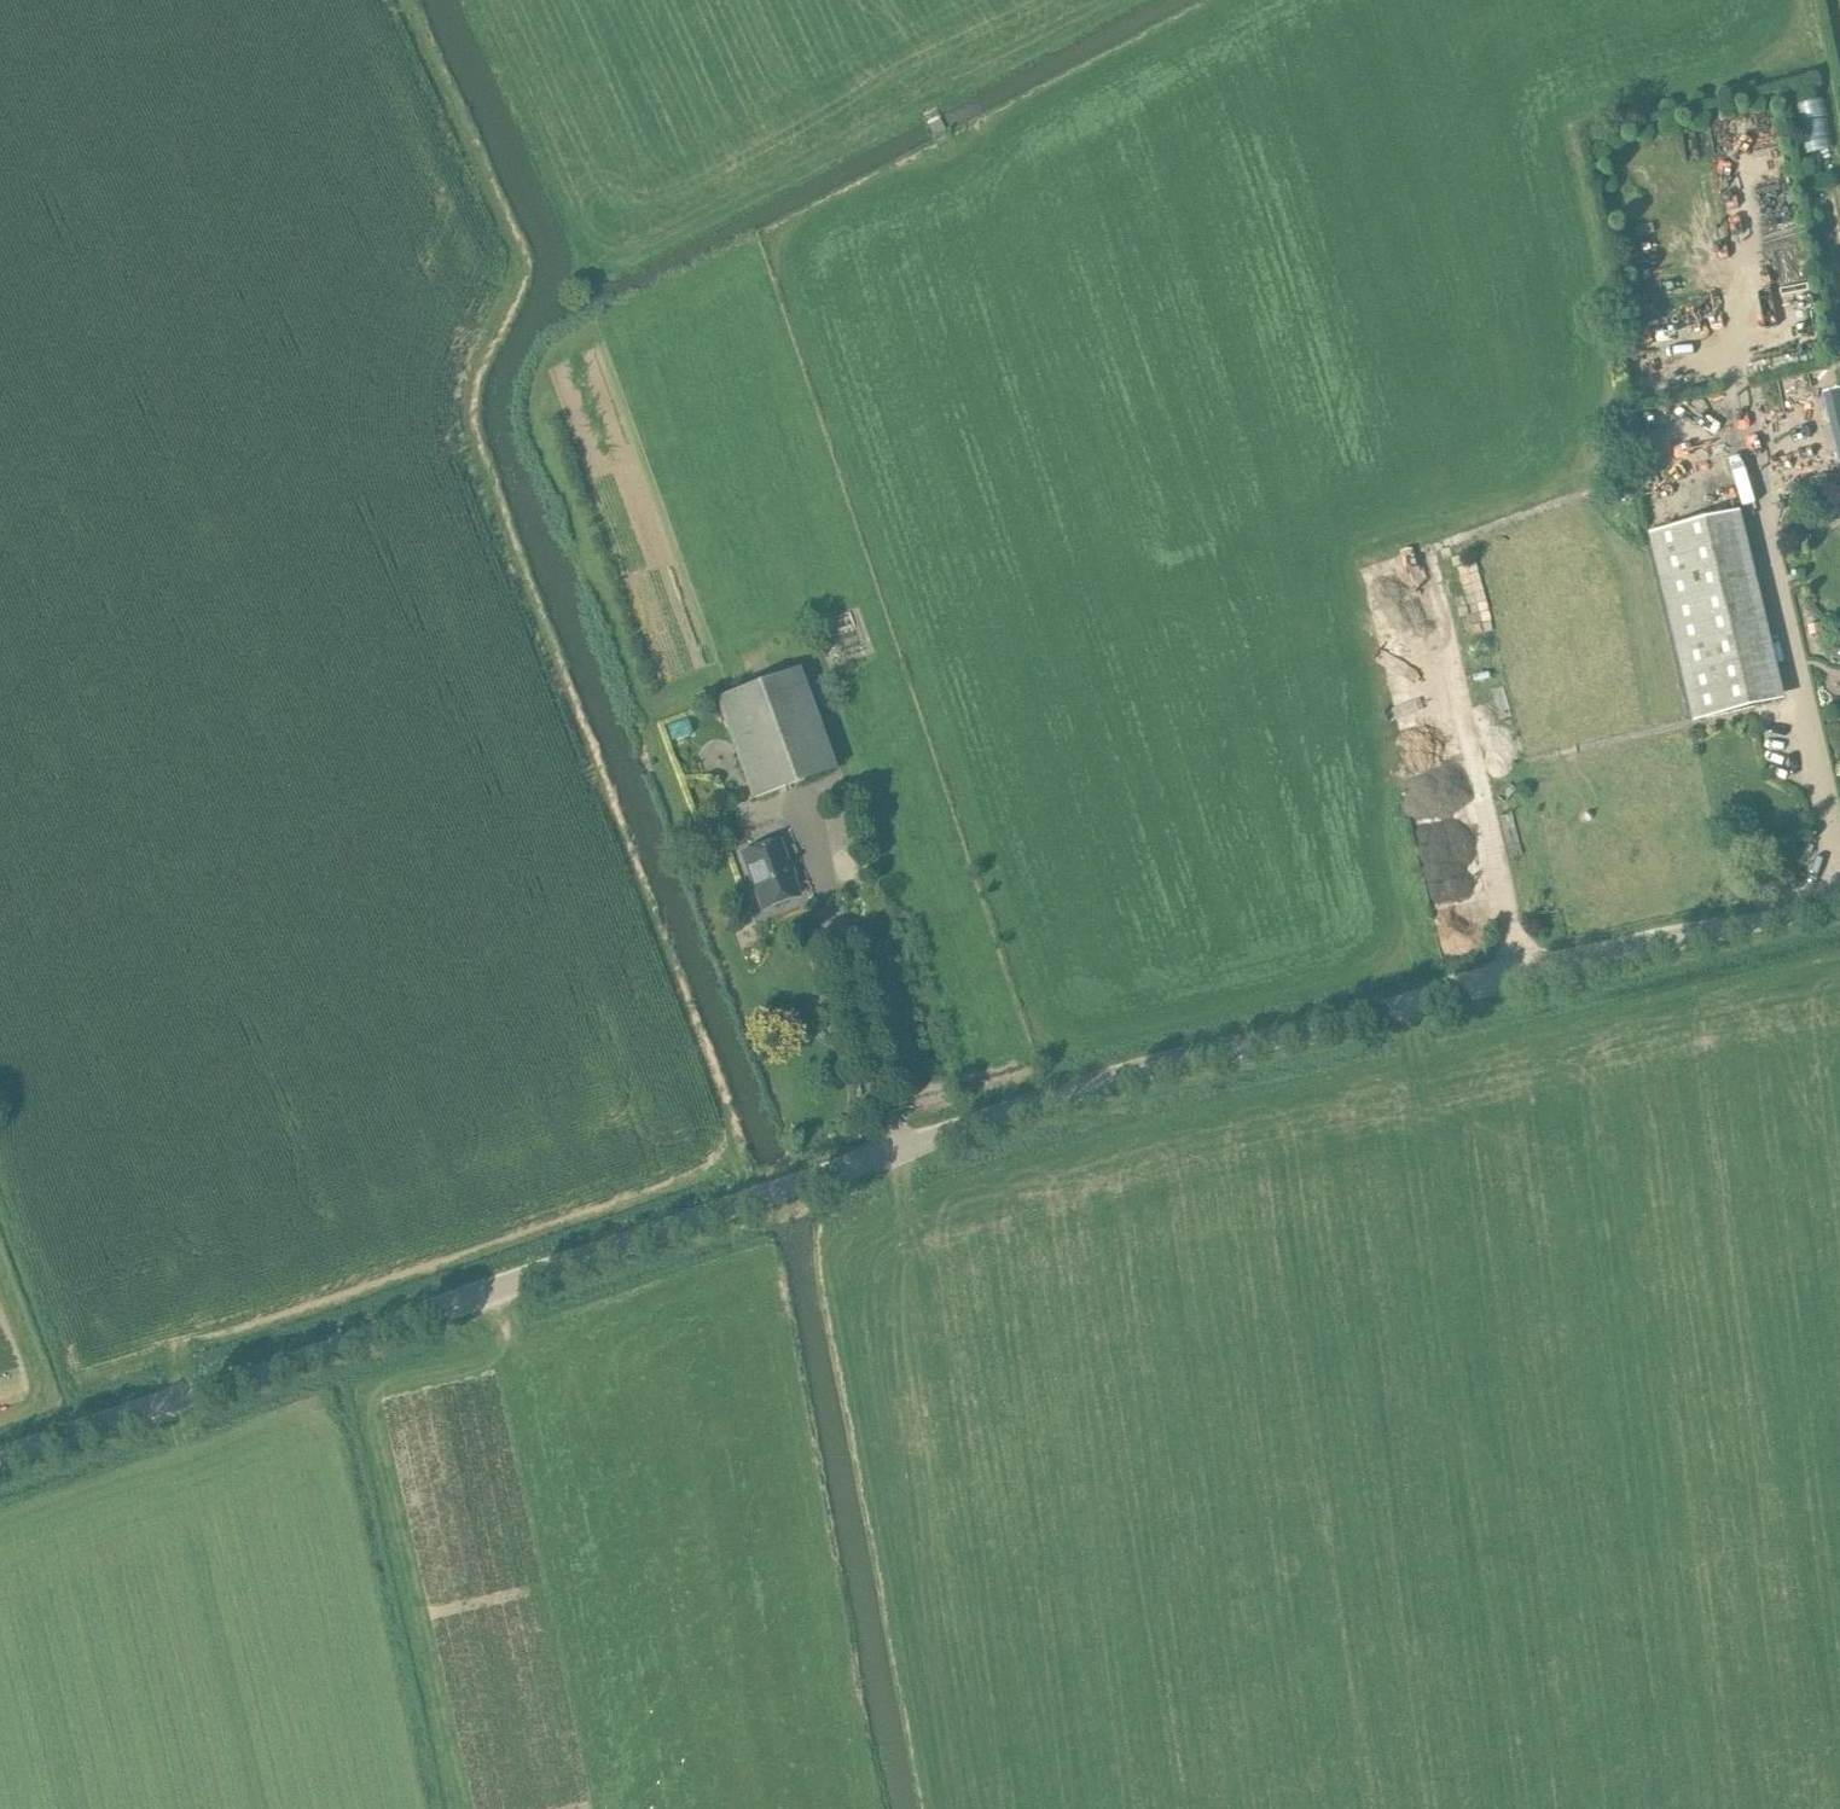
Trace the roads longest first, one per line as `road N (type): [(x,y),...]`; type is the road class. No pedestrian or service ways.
road 1 (unclassified): [(0,1459),(1114,1080),(1839,912)]

